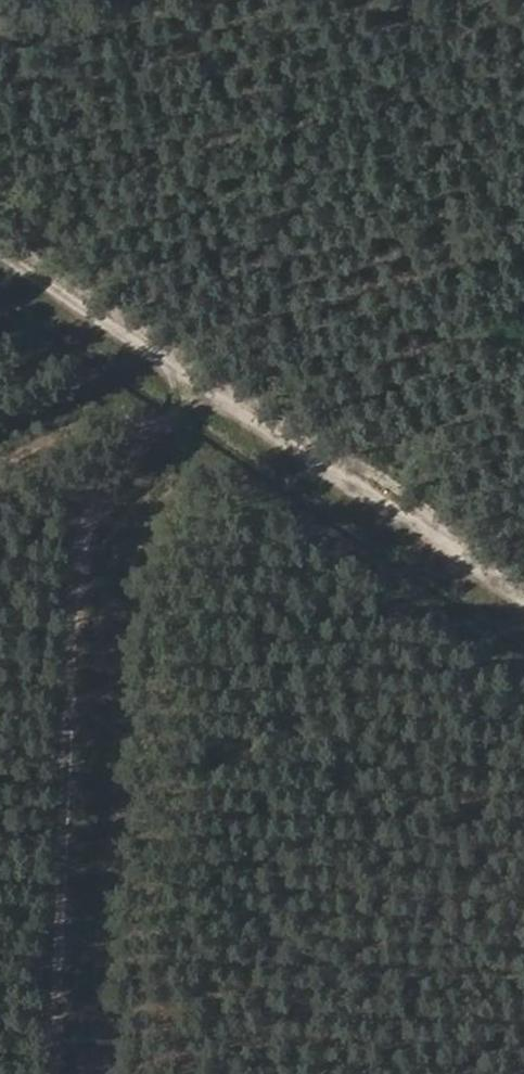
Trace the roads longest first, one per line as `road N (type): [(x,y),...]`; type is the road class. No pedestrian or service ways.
road 1 (track): [(205,385),(105,497),(79,562),(54,1073)]
road 2 (track): [(523,599),(0,247)]

